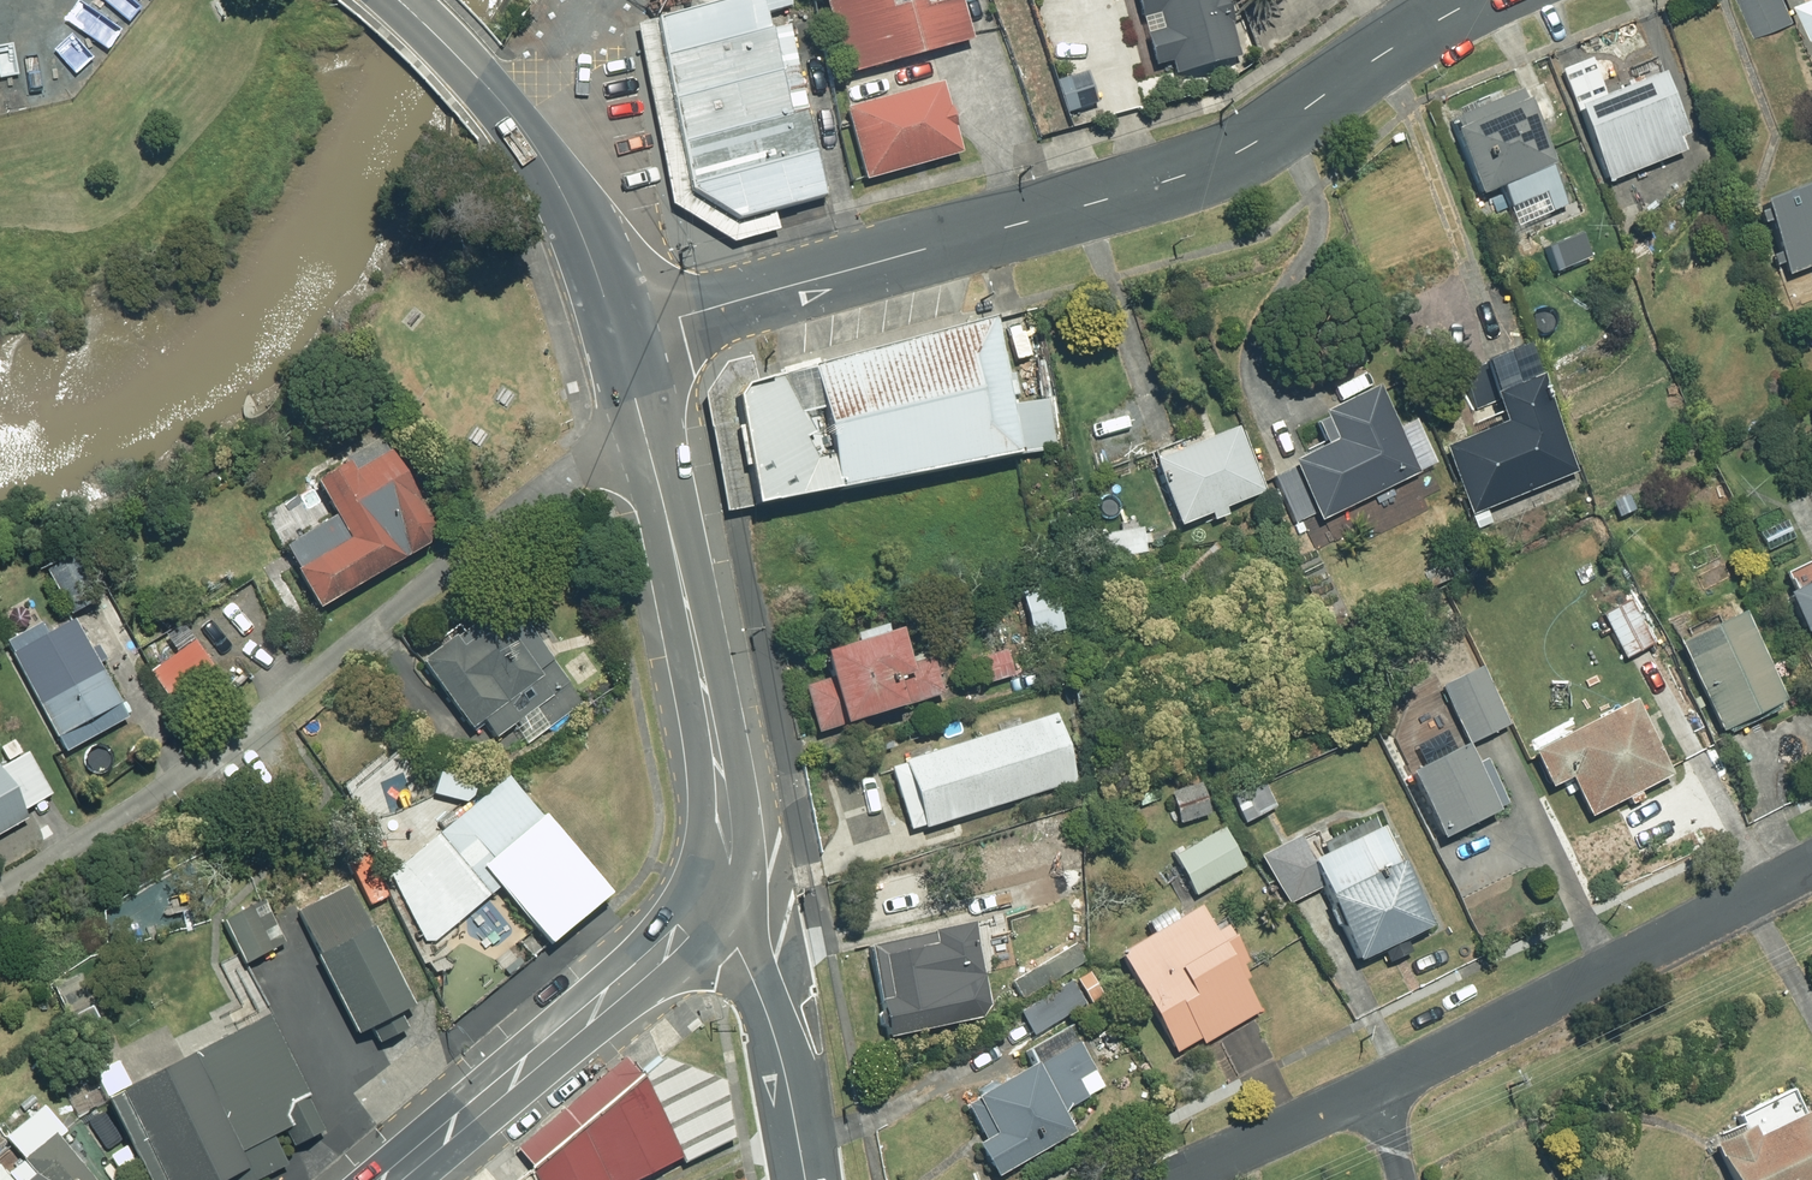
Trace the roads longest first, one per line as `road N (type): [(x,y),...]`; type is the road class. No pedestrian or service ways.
road 1 (residential): [(618,333),(1155,187),(1257,143),(1474,0)]
road 2 (residential): [(0,886),(173,787),(641,415)]
road 3 (primary): [(641,415),(683,579),(722,790),(724,833),(710,891)]
road 4 (residential): [(1380,1087),(1811,880)]
road 5 (primary): [(390,1179),(668,946),(710,891)]
road 6 (primary): [(398,0),(523,130),(556,181),(618,333)]
road 7 (tertiary): [(710,891),(765,1002),(807,1179)]
road 8 (residential): [(1176,1179),(1380,1087)]

